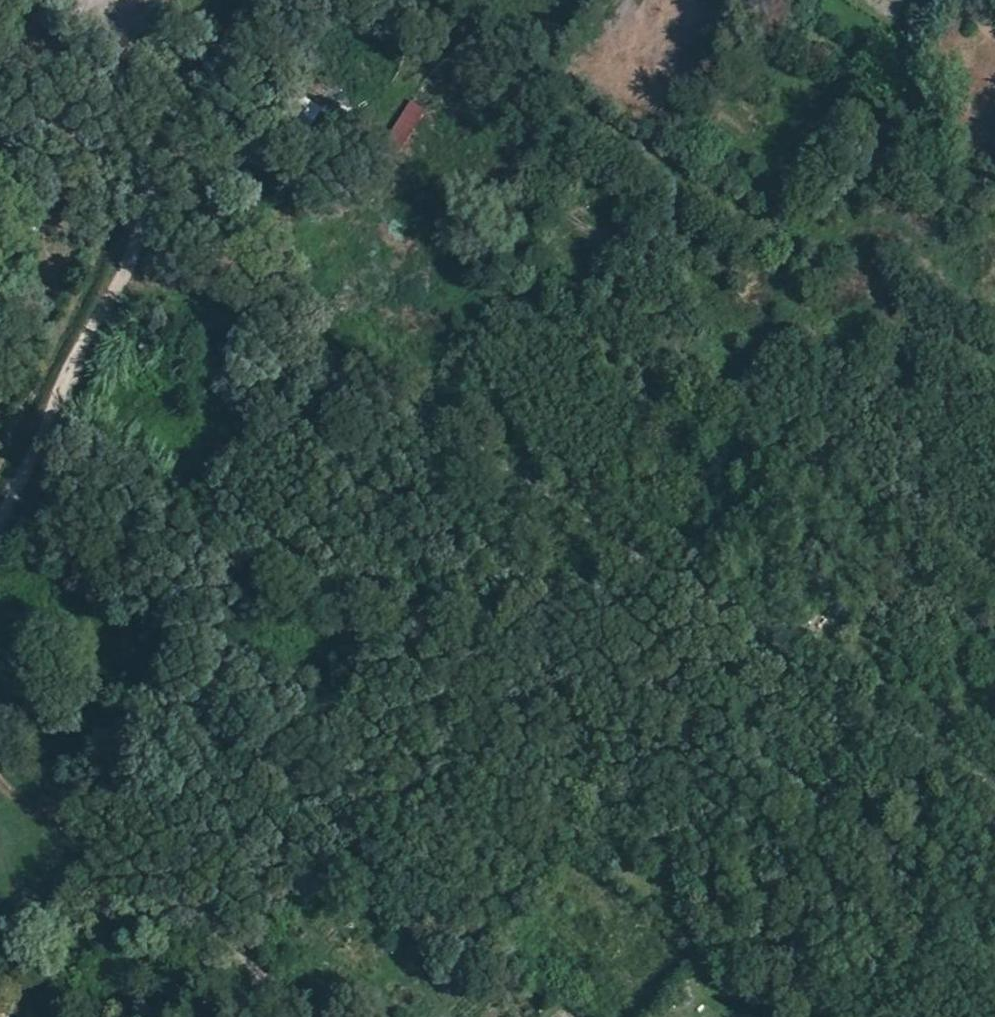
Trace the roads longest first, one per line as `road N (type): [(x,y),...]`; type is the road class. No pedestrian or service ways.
road 1 (track): [(137,258),(273,318),(677,587),(994,777)]
road 2 (track): [(60,428),(711,939)]
road 3 (track): [(0,559),(247,0)]
road 4 (track): [(207,80),(684,378)]
road 5 (track): [(0,772),(217,930),(311,1016)]
road 6 (track): [(397,0),(681,189)]

